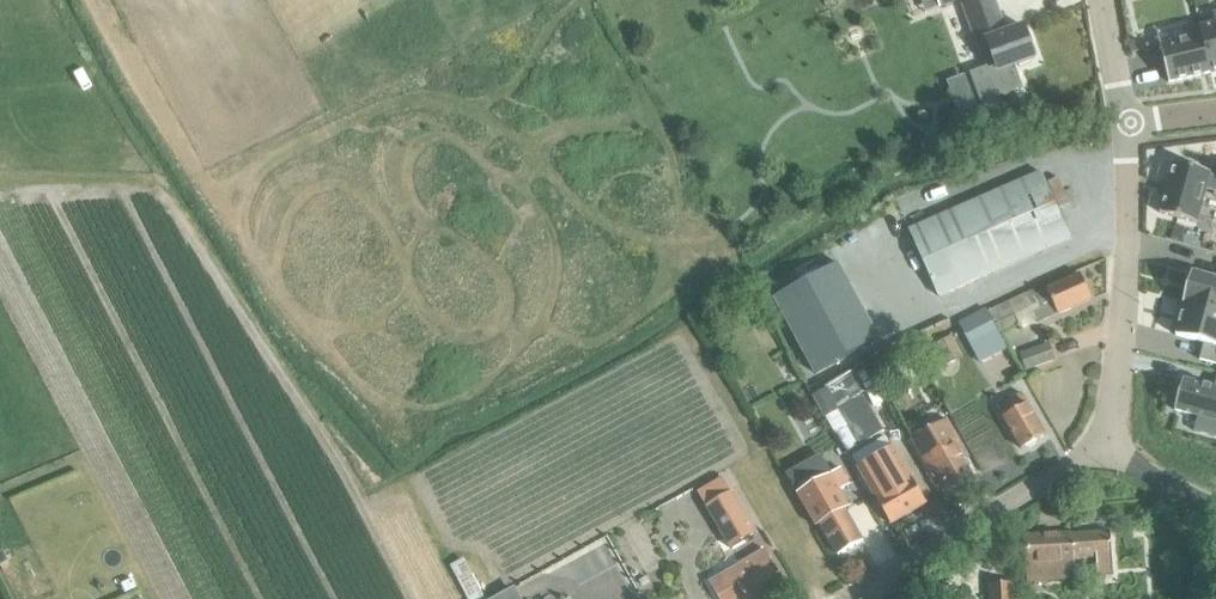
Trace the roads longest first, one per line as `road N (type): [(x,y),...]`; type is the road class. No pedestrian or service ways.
road 1 (residential): [(1099,443),(1115,406),(1124,304),(1124,123)]
road 2 (residential): [(857,598),(1064,473),(1099,443)]
road 3 (residential): [(1099,443),(1166,486),(1215,505)]
road 4 (residential): [(1124,123),(1104,0)]

